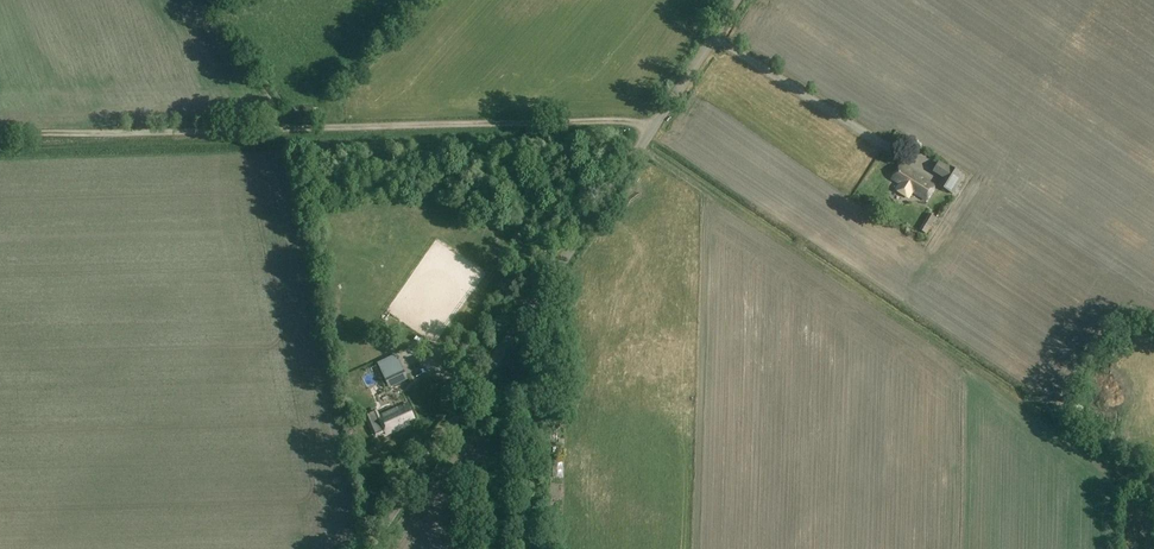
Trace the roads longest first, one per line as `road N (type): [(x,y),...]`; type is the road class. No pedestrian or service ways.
road 1 (unclassified): [(370,548),(734,0)]
road 2 (track): [(652,127),(625,120),(0,138)]
road 3 (track): [(1053,430),(639,146)]
road 4 (track): [(711,35),(909,160)]

